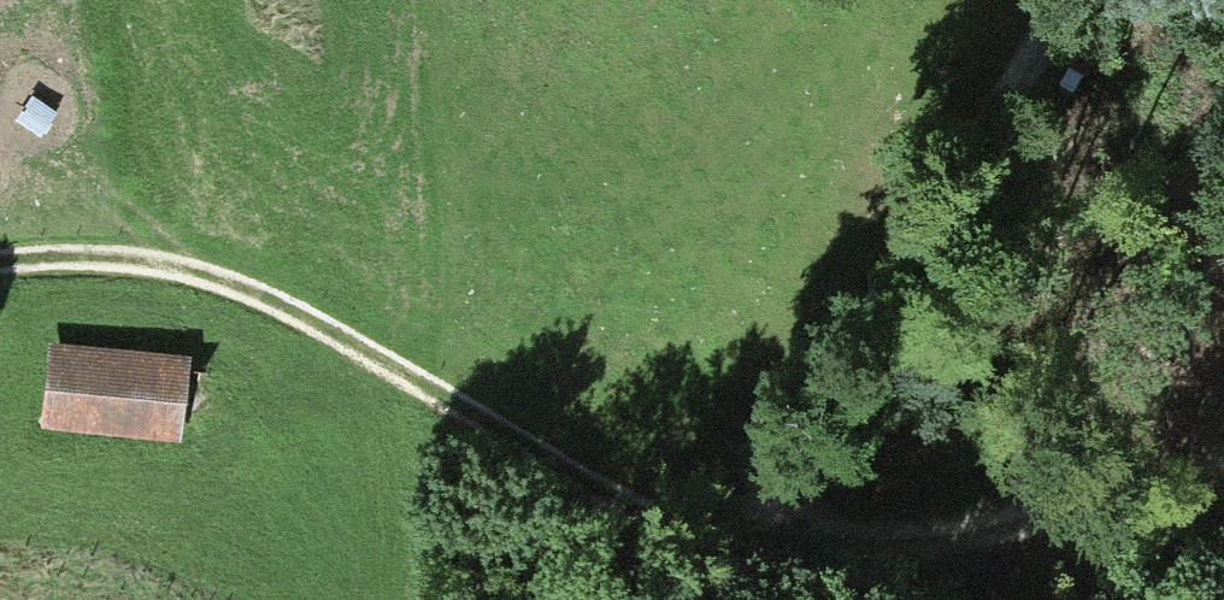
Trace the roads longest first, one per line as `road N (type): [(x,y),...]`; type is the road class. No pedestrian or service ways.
road 1 (track): [(1223,476),(901,565),(701,558),(569,514),(257,300),(151,268),(0,271)]
road 2 (motorway): [(550,599),(61,0)]
road 3 (track): [(701,558),(858,333),(1050,0)]
road 4 (motorway): [(0,501),(81,599)]

